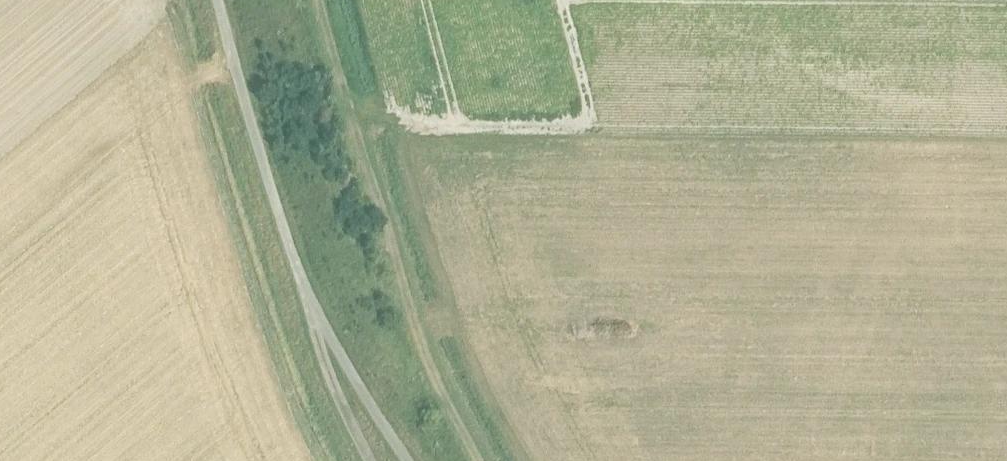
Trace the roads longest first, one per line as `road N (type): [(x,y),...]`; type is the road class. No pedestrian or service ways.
road 1 (unclassified): [(411,460),(311,310),(215,0)]
road 2 (track): [(323,0),(426,352),(476,460)]
road 3 (track): [(311,310),(331,380),(370,460)]

